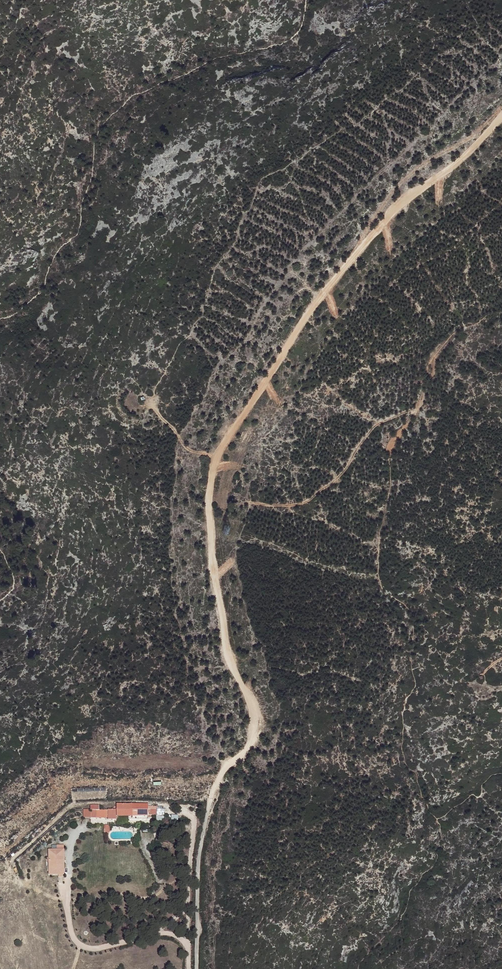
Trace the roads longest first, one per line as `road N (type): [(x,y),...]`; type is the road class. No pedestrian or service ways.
road 1 (track): [(197,968),(208,806),(217,781),(250,744),(254,723),(228,660),(209,497),(215,459),(332,284),(406,201),(449,172),(501,117)]

